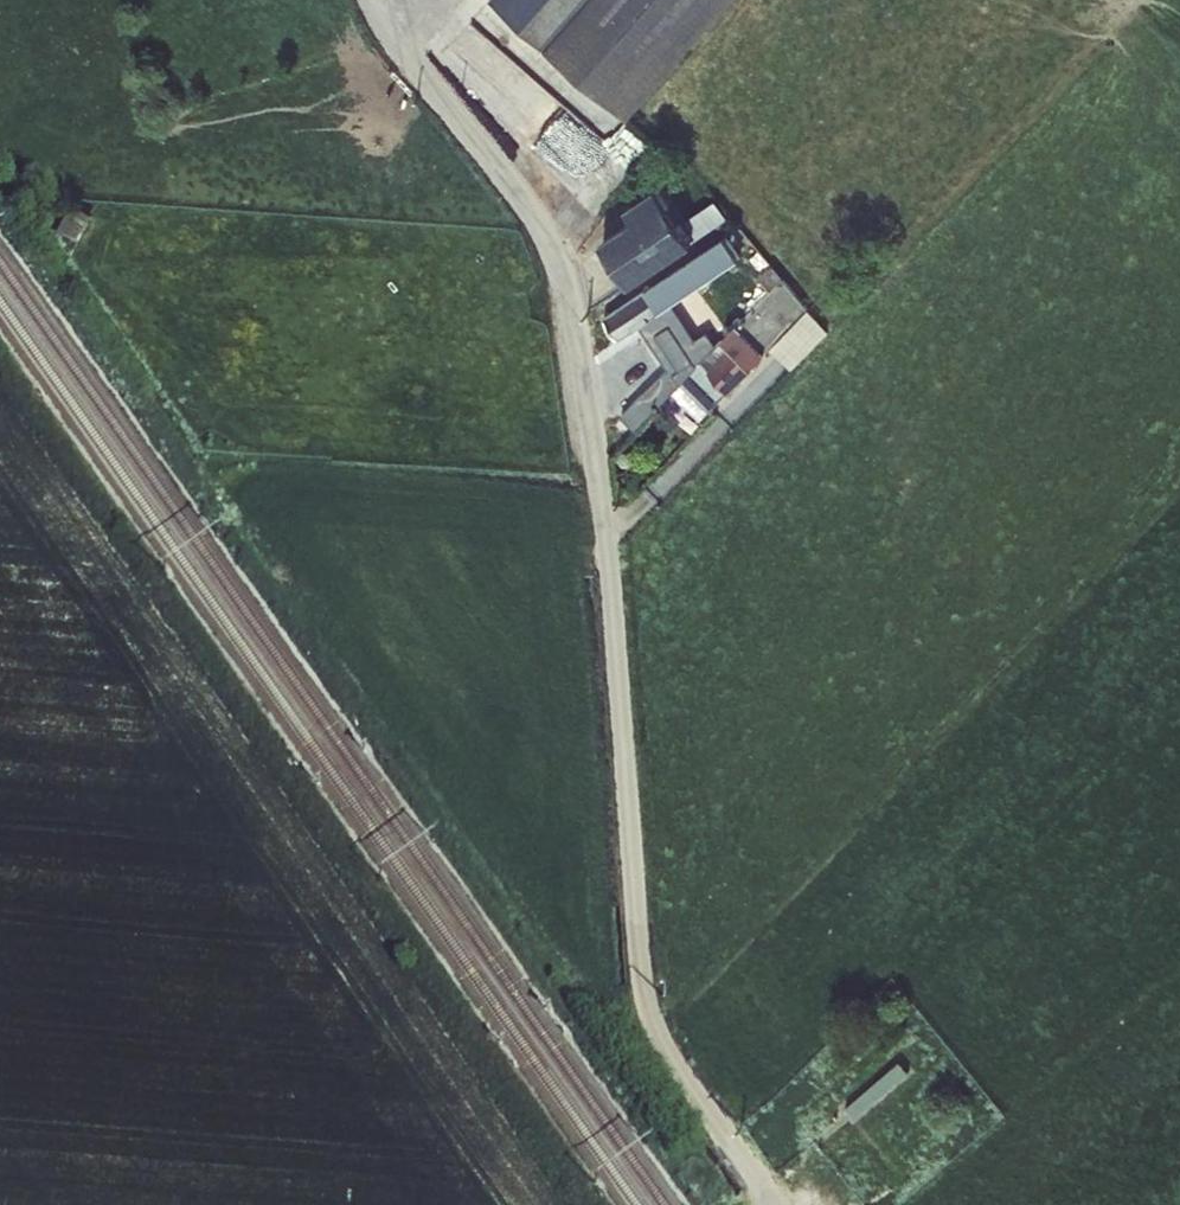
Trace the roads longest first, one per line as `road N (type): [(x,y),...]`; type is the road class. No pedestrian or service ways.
road 1 (unclassified): [(369,0),(446,111),(511,178),(557,245),(586,357),(645,996),(672,1054),(772,1204)]

